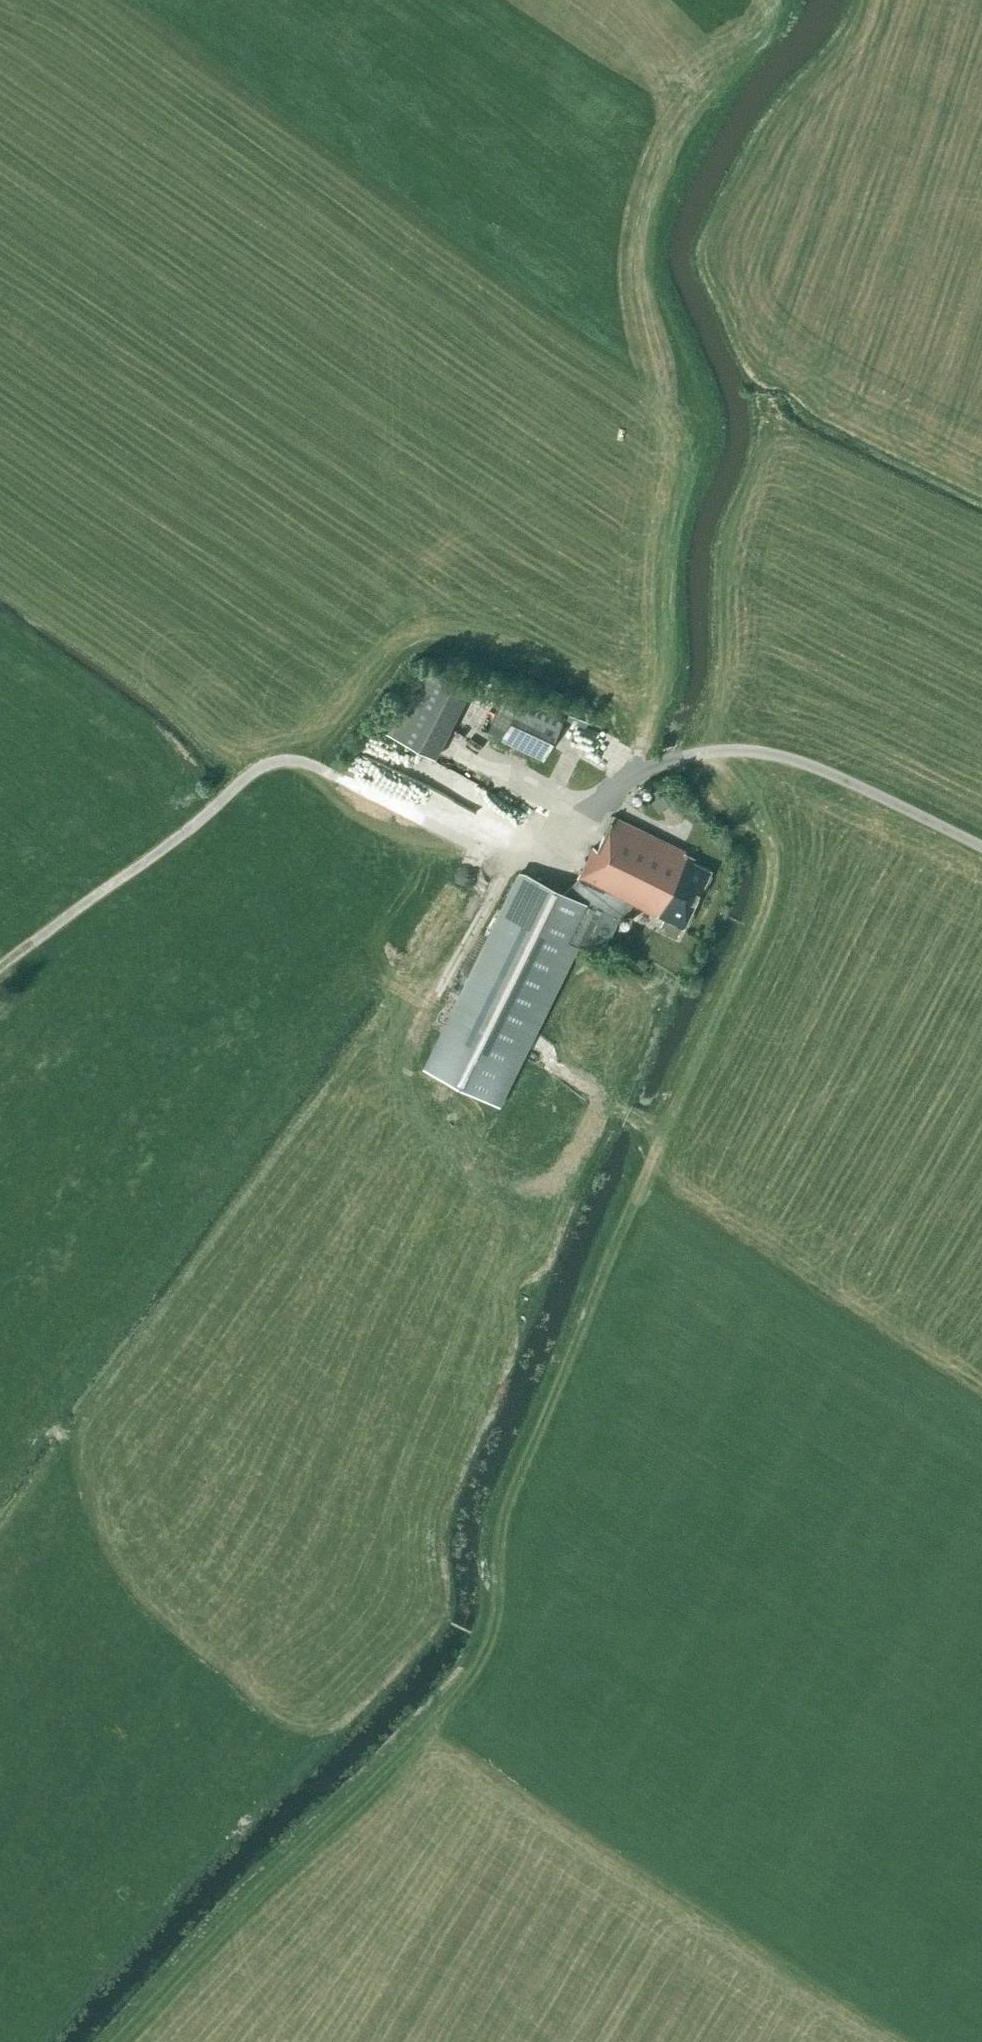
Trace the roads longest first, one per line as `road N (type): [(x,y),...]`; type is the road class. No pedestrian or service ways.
road 1 (unclassified): [(604,802),(683,756),(783,756),(981,848)]

